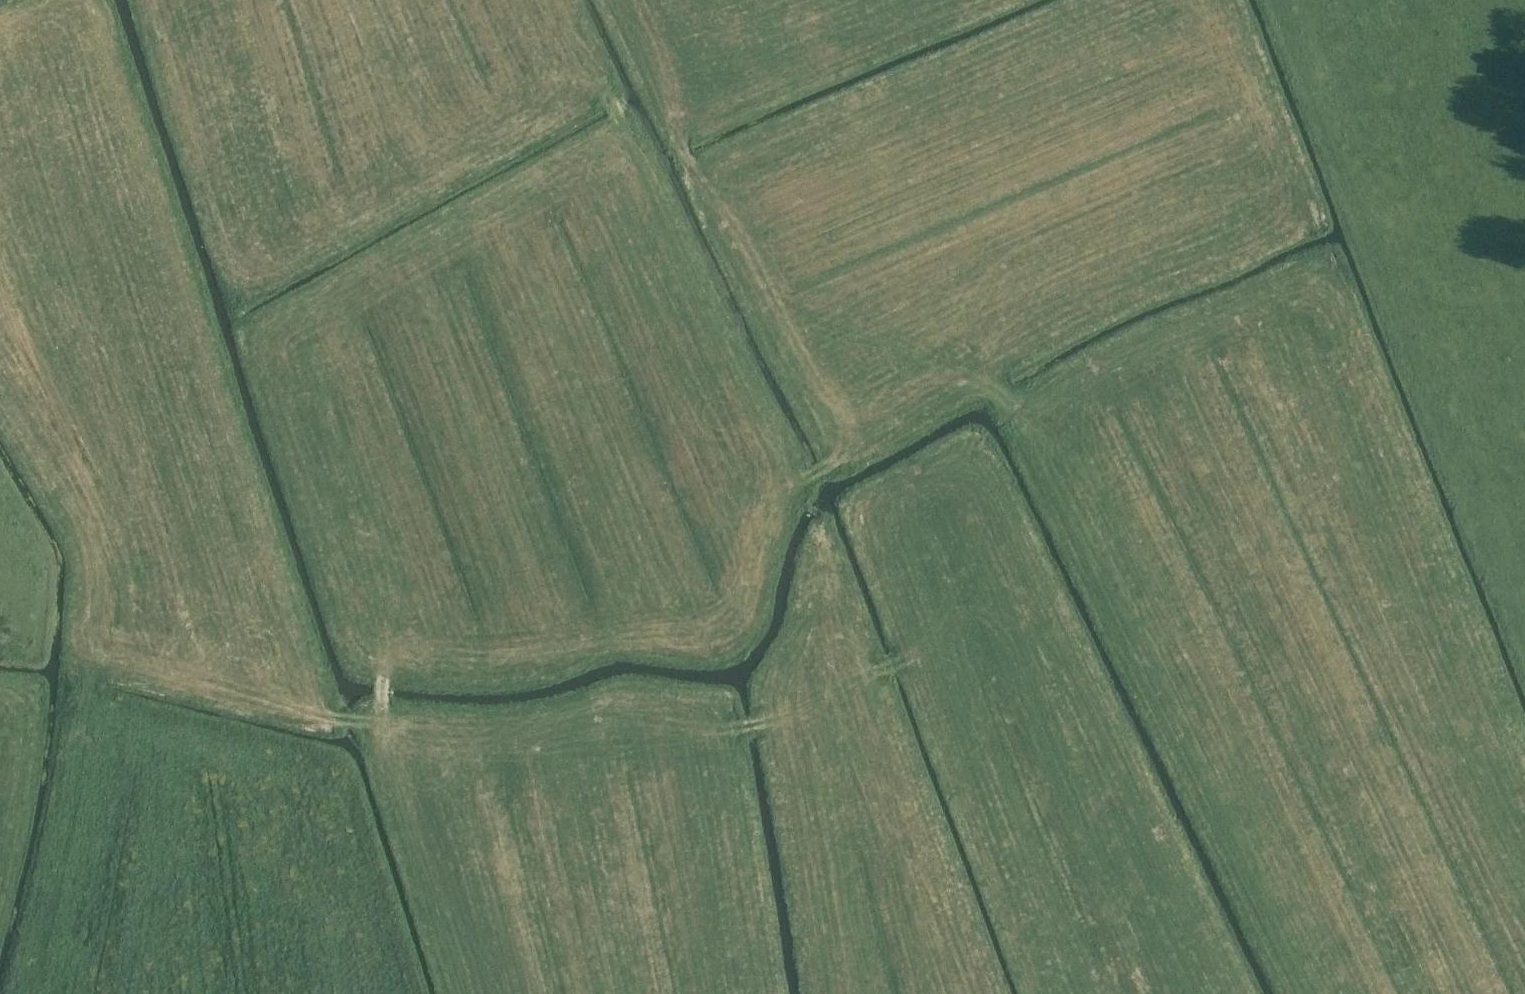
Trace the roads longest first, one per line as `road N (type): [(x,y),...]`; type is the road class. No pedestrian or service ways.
road 1 (track): [(991,384),(1291,993)]
road 2 (track): [(991,384),(704,200),(608,0)]
road 3 (track): [(798,481),(991,384)]

